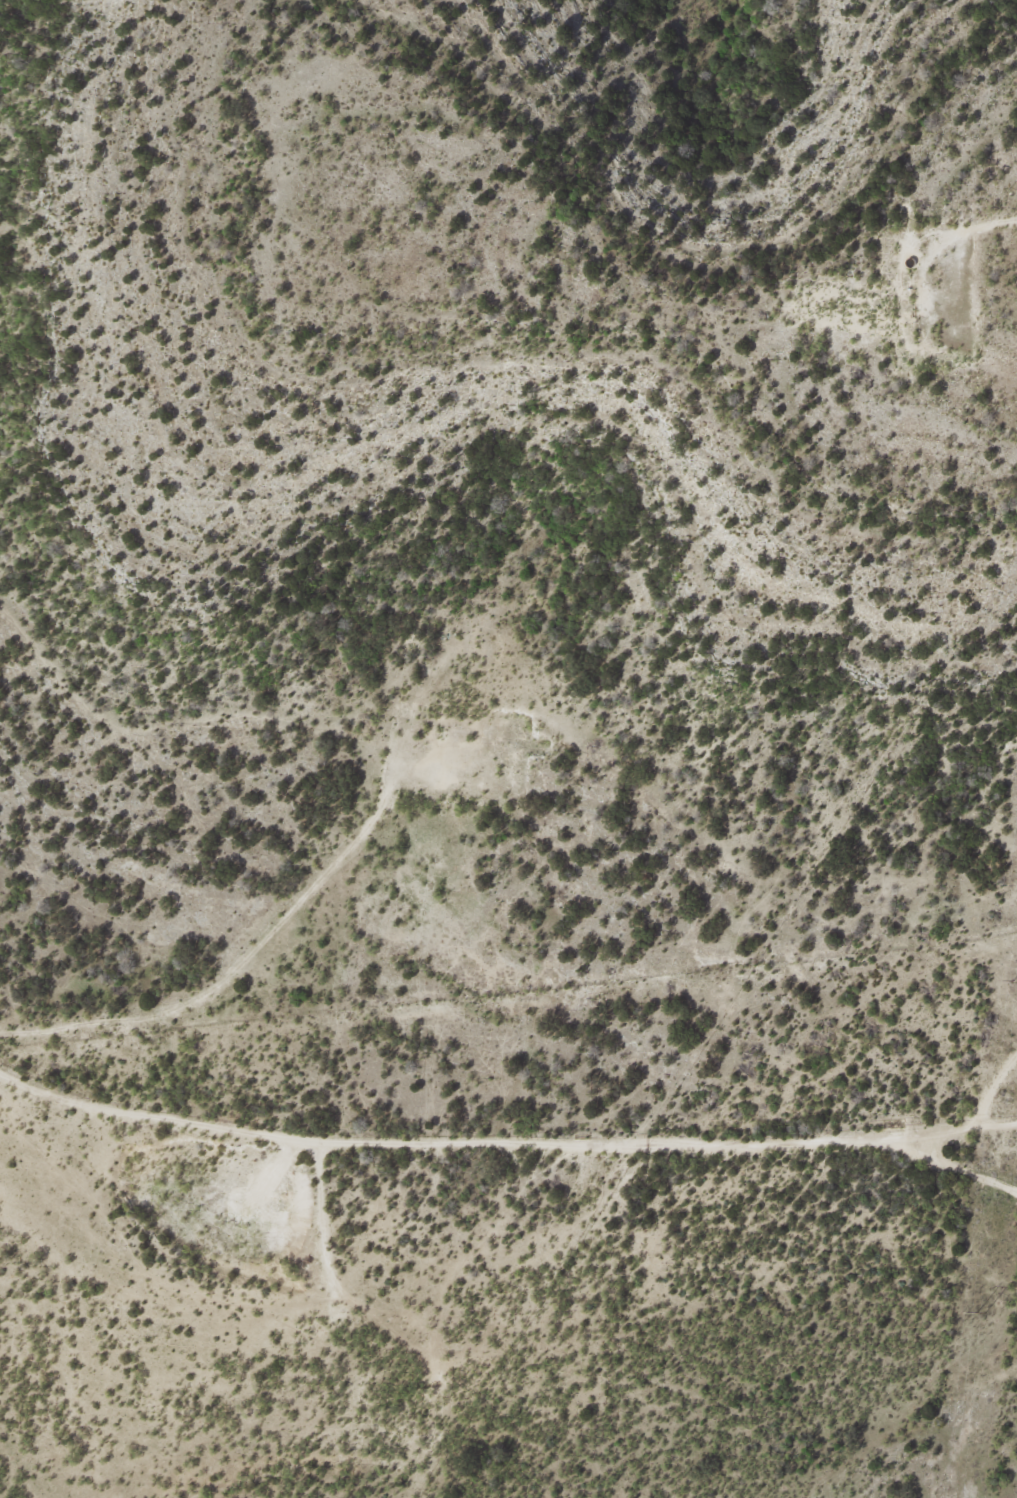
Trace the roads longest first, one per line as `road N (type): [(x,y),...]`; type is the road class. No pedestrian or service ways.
road 1 (track): [(1016,1144),(984,1092),(545,1122),(37,1057),(0,1032)]
road 2 (track): [(331,1094),(335,1279)]

